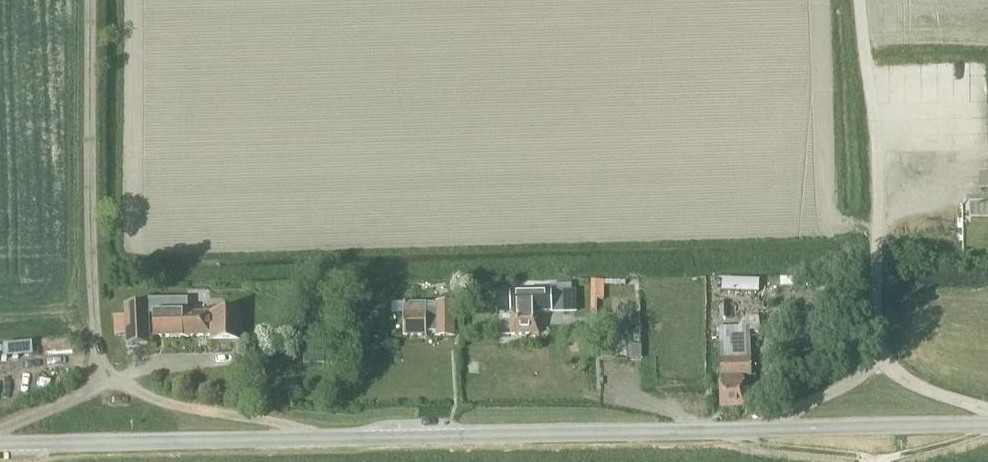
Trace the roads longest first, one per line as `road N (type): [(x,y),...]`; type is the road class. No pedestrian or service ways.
road 1 (tertiary): [(0,445),(987,425)]
road 2 (track): [(305,440),(281,424),(176,405),(107,382),(0,430)]

